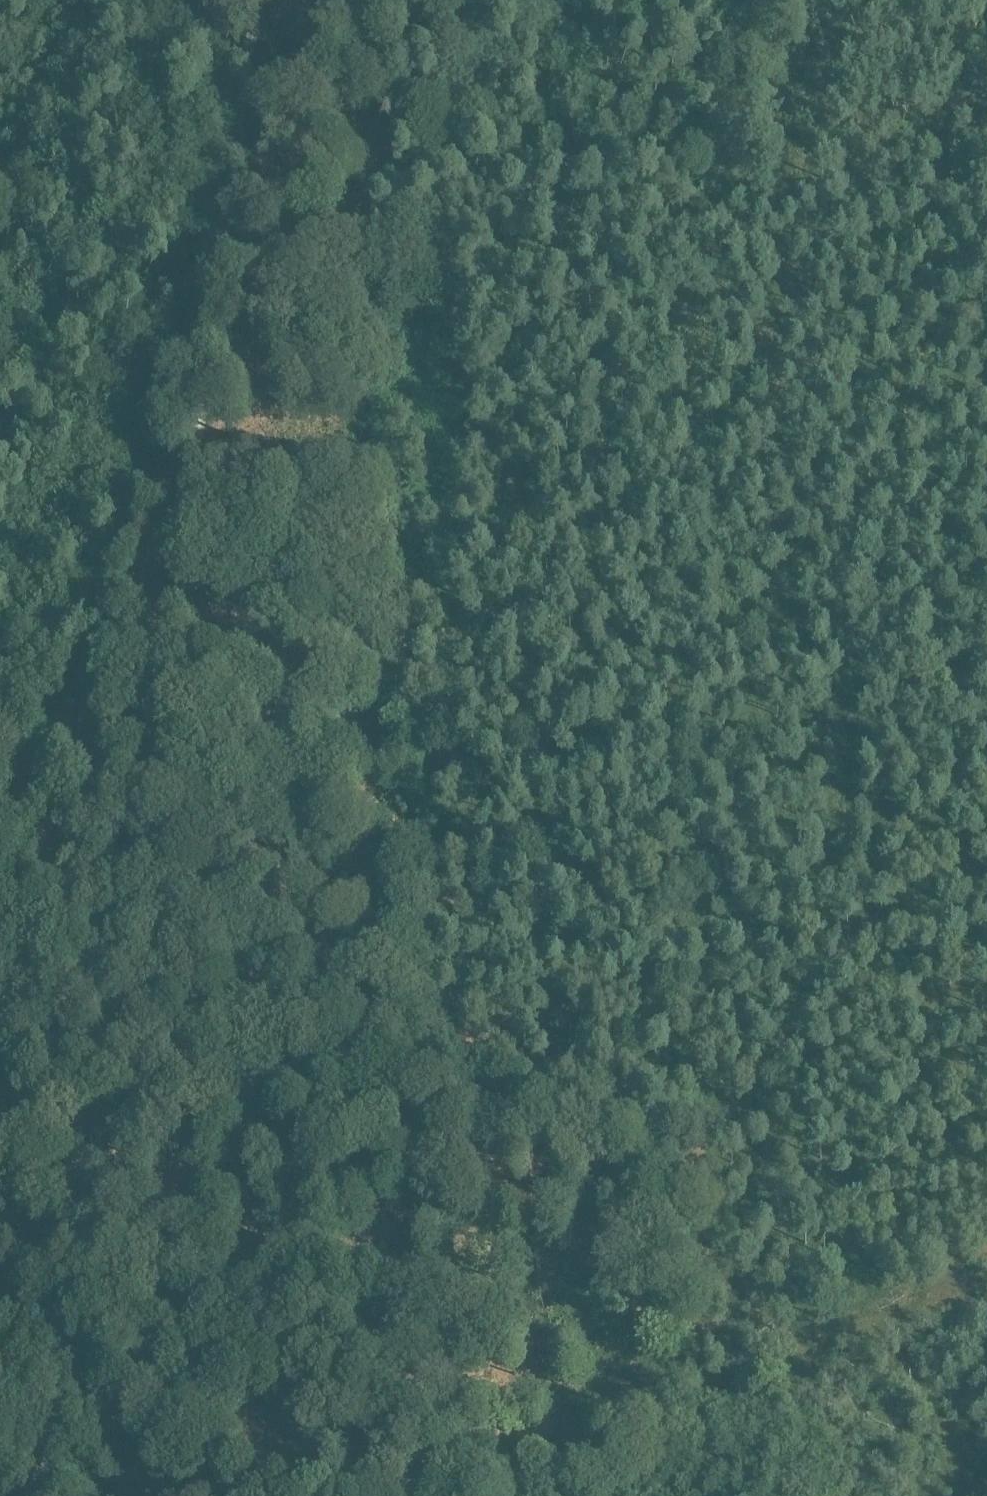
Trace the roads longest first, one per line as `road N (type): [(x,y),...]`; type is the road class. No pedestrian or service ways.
road 1 (track): [(43,1495),(259,0)]

